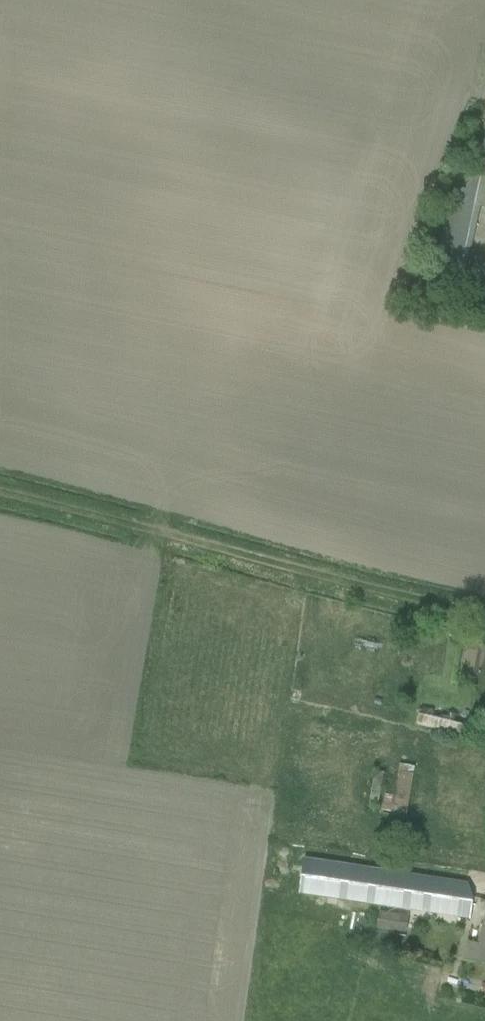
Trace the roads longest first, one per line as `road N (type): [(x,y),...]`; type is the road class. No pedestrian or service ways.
road 1 (track): [(0,497),(484,623)]

